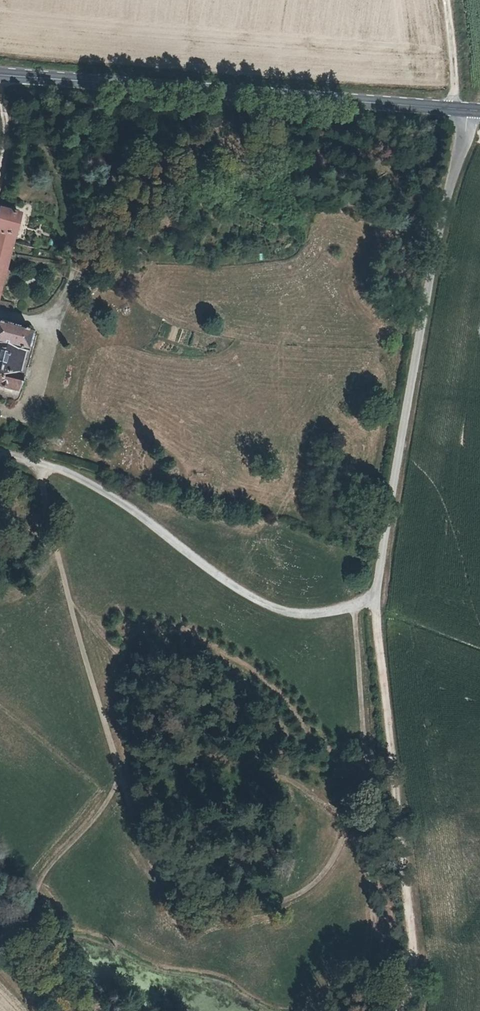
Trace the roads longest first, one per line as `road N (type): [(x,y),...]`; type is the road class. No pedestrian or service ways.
road 1 (track): [(399,1010),(409,968),(373,599),(453,112)]
road 2 (secondary): [(0,78),(479,114)]
road 3 (track): [(373,599),(317,616),(282,613),(240,594),(115,500),(59,470),(0,457)]

